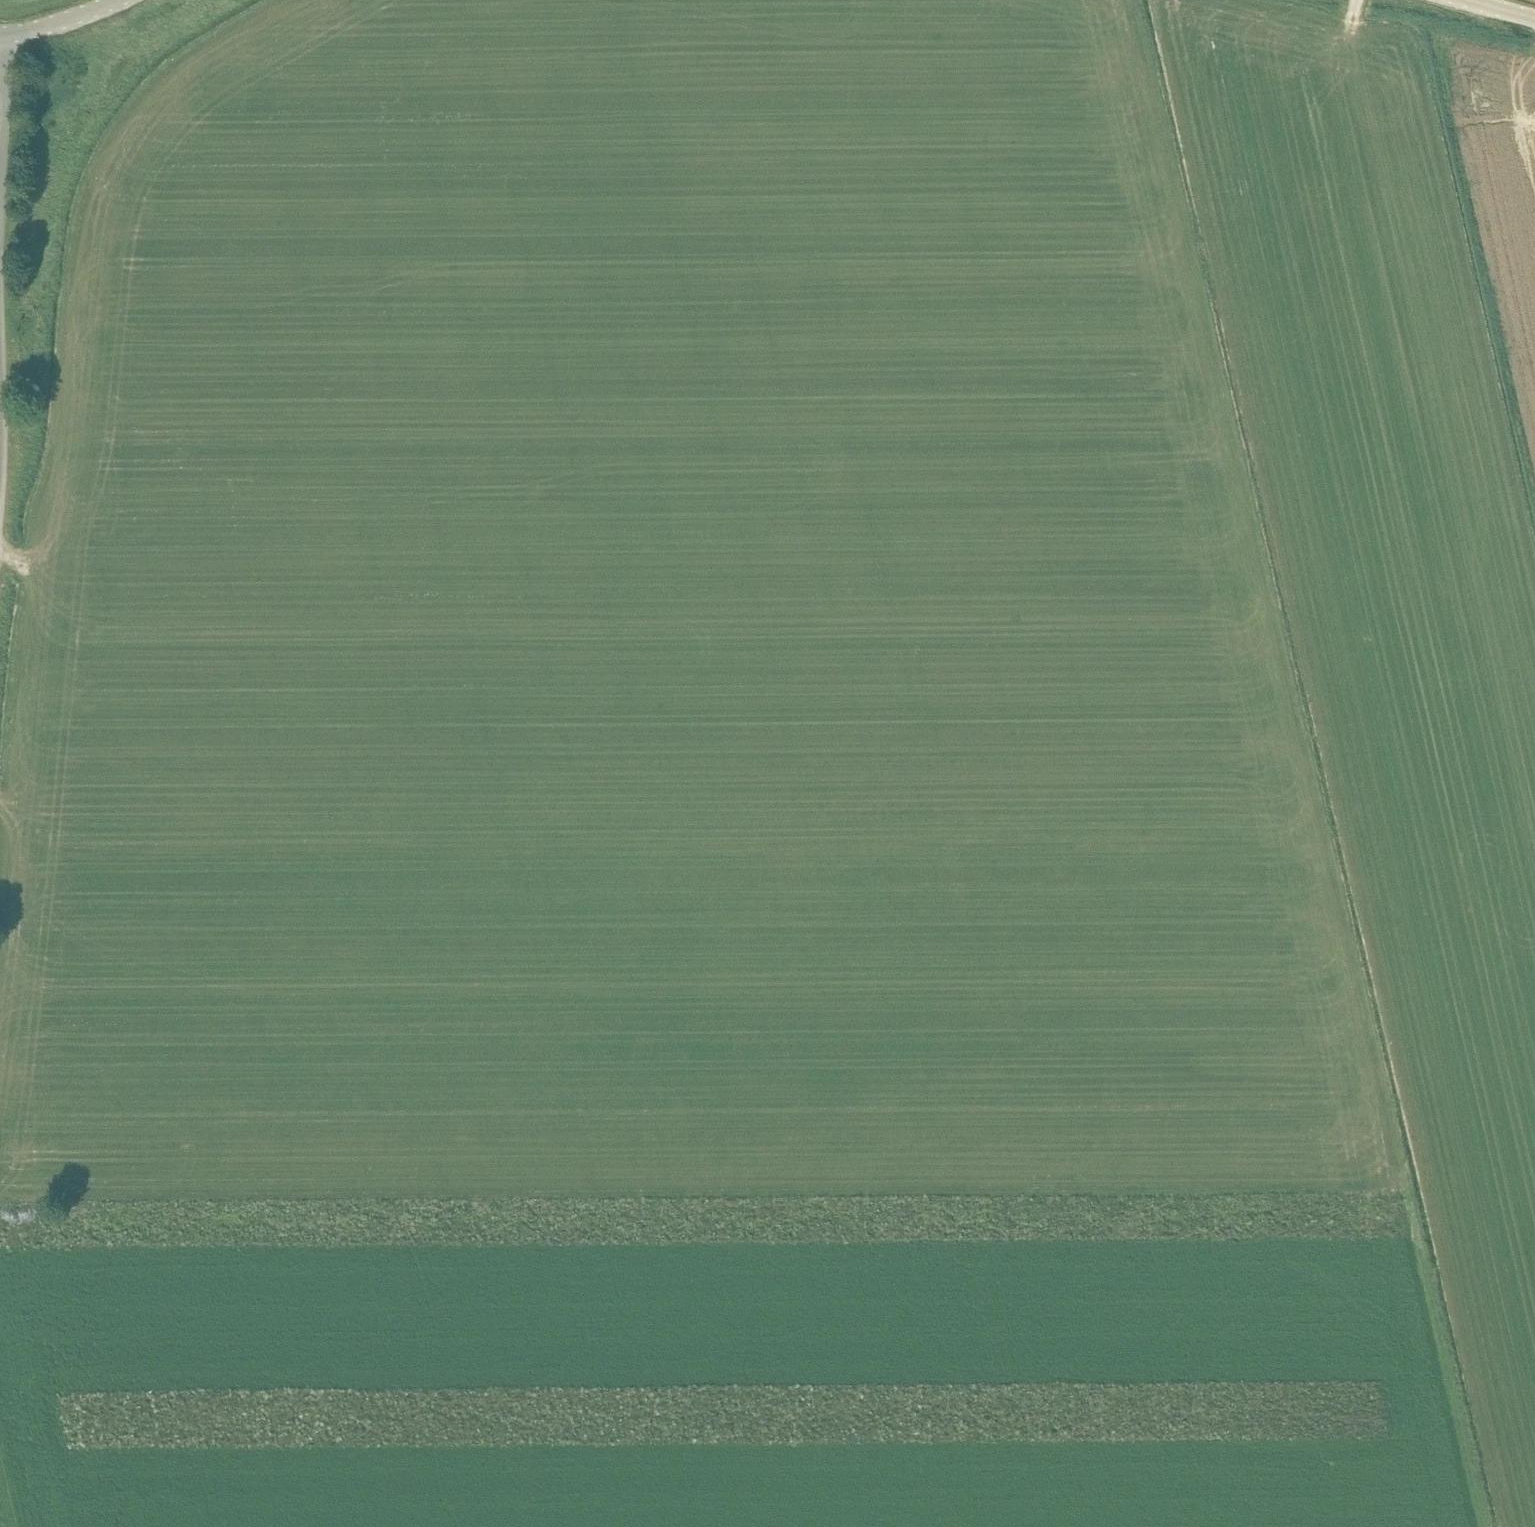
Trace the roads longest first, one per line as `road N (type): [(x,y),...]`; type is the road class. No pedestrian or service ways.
road 1 (unclassified): [(0,212),(2,35)]

